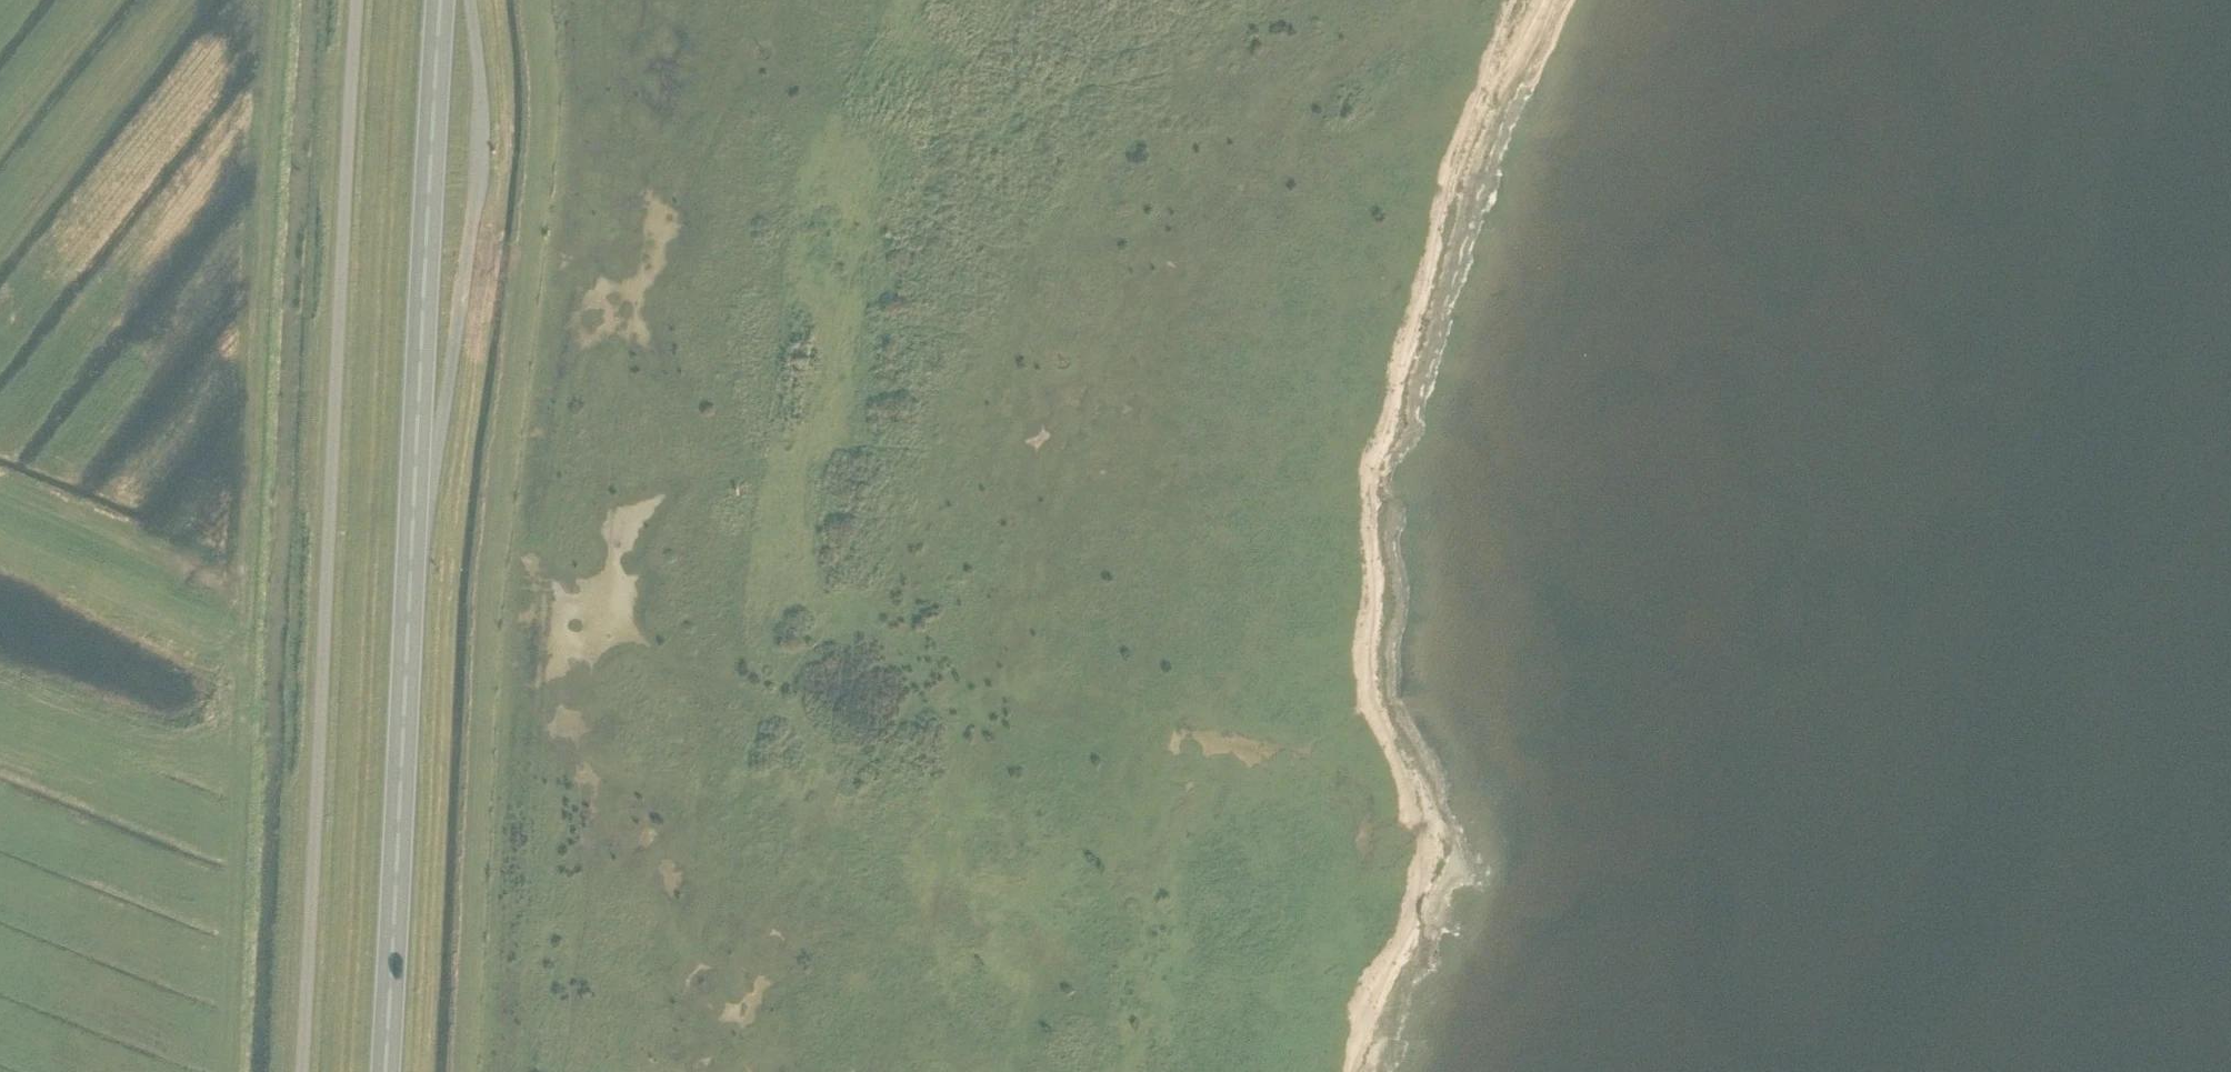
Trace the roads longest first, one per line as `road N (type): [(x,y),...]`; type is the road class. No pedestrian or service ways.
road 1 (unclassified): [(296,1071),(357,0)]
road 2 (trunk): [(387,1071),(439,0)]

